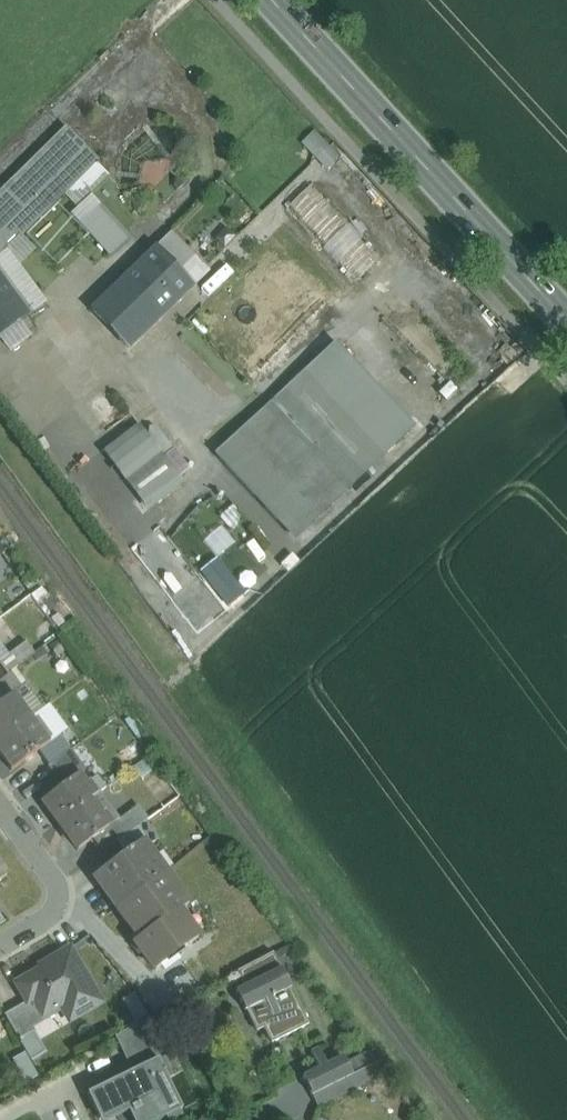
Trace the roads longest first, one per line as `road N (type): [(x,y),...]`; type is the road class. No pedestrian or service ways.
road 1 (primary): [(272,0),(566,312)]
road 2 (residential): [(0,805),(51,873),(57,900),(42,922),(0,946)]

